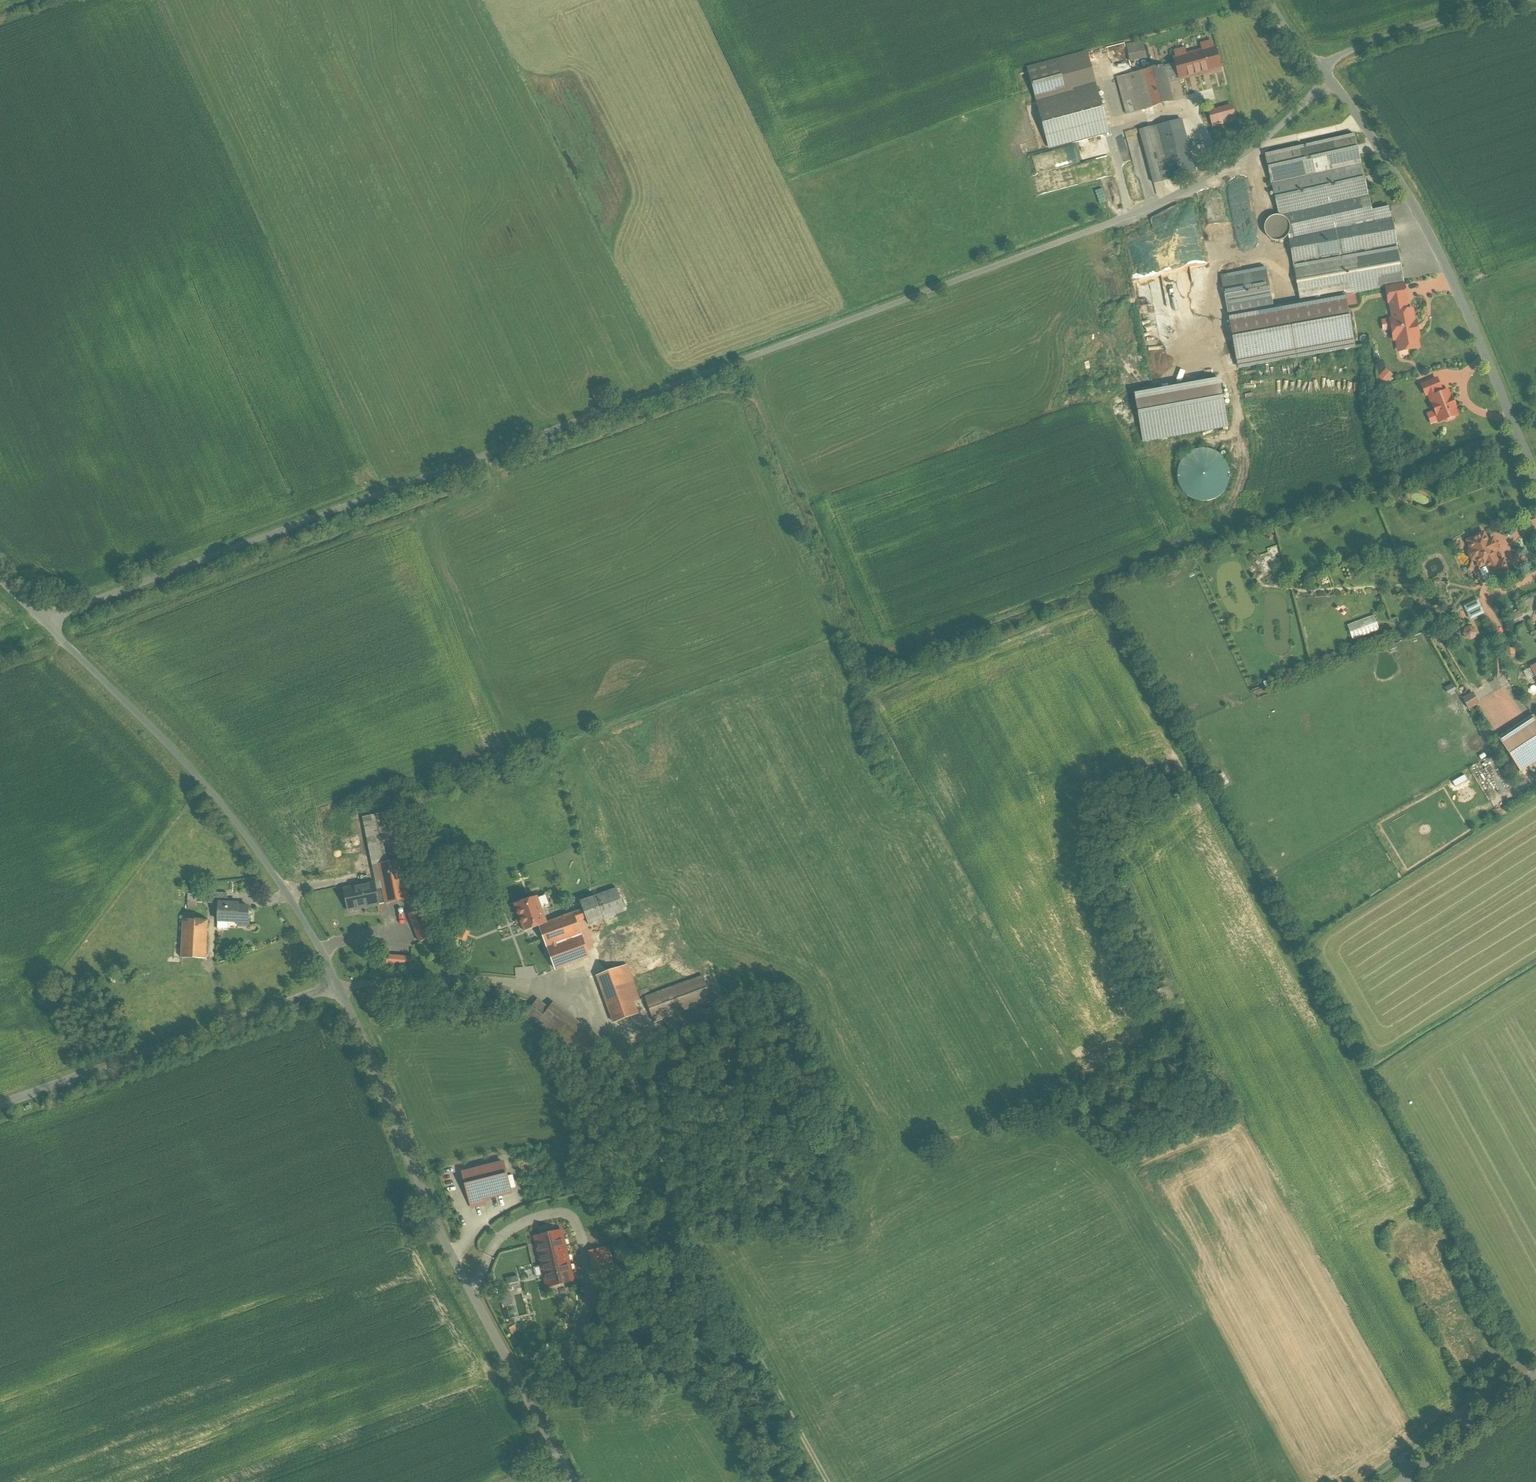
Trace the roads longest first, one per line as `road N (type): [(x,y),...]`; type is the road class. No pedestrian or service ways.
road 1 (unclassified): [(1333,81),(1272,137),(1164,203),(46,624)]
road 2 (unclassified): [(339,988),(441,1233),(573,1481)]
road 3 (track): [(624,1049),(685,1227),(828,1481)]
road 4 (unclassified): [(46,624),(210,790),(287,894),(339,988)]
road 5 (unclassified): [(1535,479),(1432,233),(1333,81)]
road 6 (unclassified): [(339,988),(0,1105)]
road 7 (unclassified): [(1324,69),(1440,23),(1535,0)]
road 8 (tertiary): [(1401,1481),(1535,1374)]

